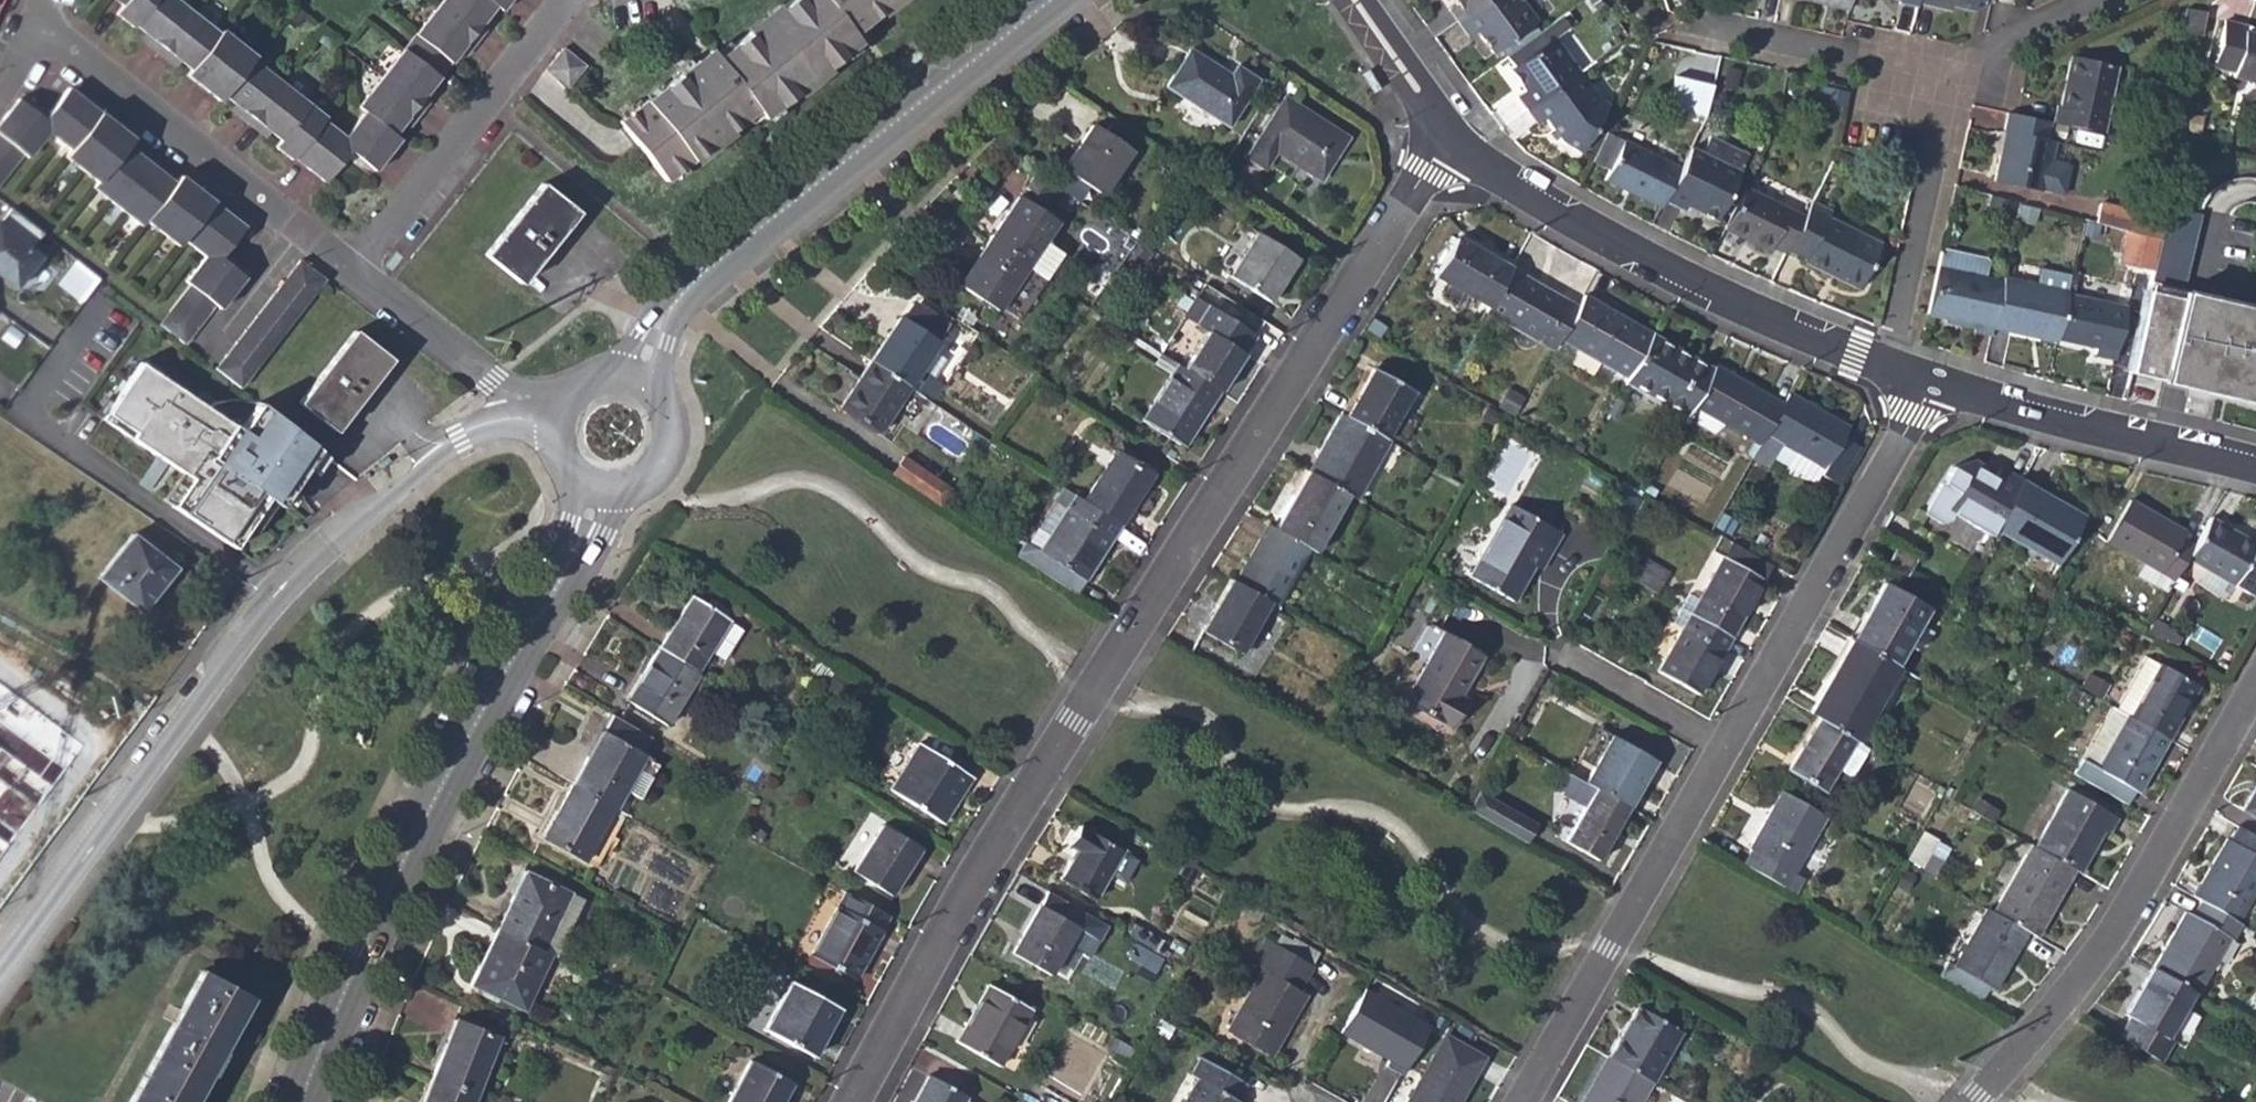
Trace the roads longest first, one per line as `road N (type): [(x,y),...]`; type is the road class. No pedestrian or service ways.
road 1 (residential): [(1453,138),(1075,725),(852,1101)]
road 2 (residential): [(0,974),(298,577),(457,441),(501,424),(548,420)]
road 3 (tertiary): [(305,1101),(351,981),(435,806),(577,555),(600,499)]
road 4 (tertiary): [(641,370),(693,283),(1056,0)]
road 5 (residential): [(1980,1101),(2111,945),(2255,691)]
road 6 (residential): [(1453,138),(1503,180),(1659,270),(1880,367)]
road 7 (residential): [(1932,387),(1726,751)]
road 8 (residential): [(1726,751),(1524,1101)]
road 9 (residential): [(354,270),(82,62),(35,41)]
road 10 (residential): [(354,270),(573,0)]
road 11 (residential): [(1932,387),(2255,471)]
road 12 (residential): [(1880,367),(1895,331),(1949,80)]
road 13 (residential): [(1949,80),(1708,37)]
road 14 (residential): [(551,409),(497,379),(354,270)]
road 15 (tertiary): [(600,499),(651,491),(681,452),(677,404),(641,370)]
road 16 (residential): [(1949,80),(2111,0)]
road 17 (residential): [(1575,663),(1726,751)]
road 18 (residential): [(1358,0),(1453,138)]

